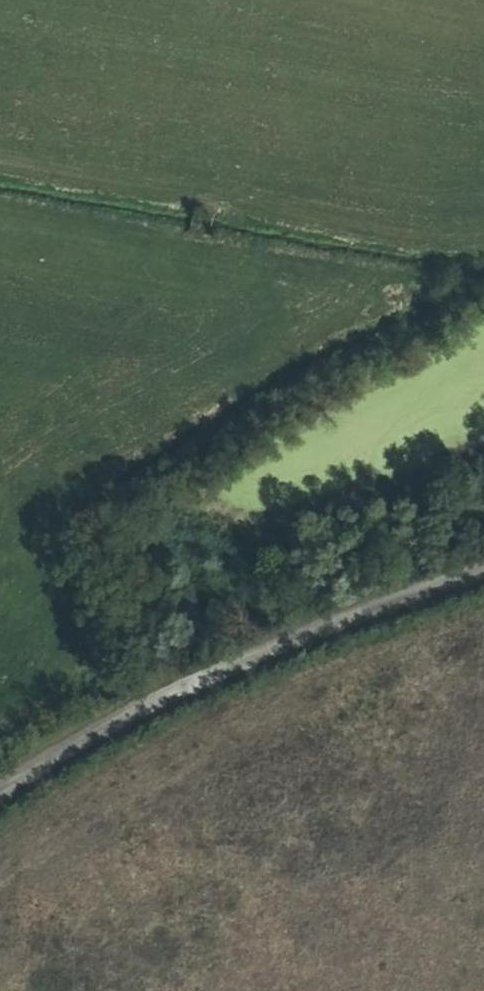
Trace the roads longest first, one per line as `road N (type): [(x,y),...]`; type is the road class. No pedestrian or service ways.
road 1 (track): [(0,792),(172,695),(483,569)]

